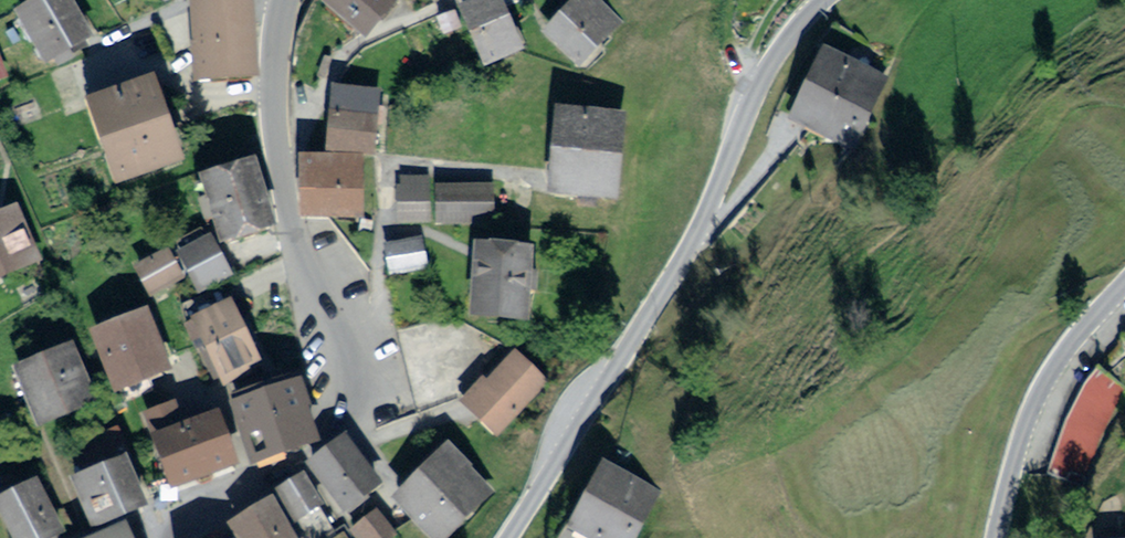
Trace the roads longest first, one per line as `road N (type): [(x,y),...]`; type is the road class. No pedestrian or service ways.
road 1 (tertiary): [(509,537),(672,278),(766,71),(822,0)]
road 2 (tertiary): [(161,537),(174,513),(299,471),(340,447),(362,395),(329,288),(303,245),(284,96)]
road 3 (tertiary): [(1124,281),(1060,365),(1010,507),(1006,537)]
road 4 (residential): [(284,96),(371,42),(462,0)]

